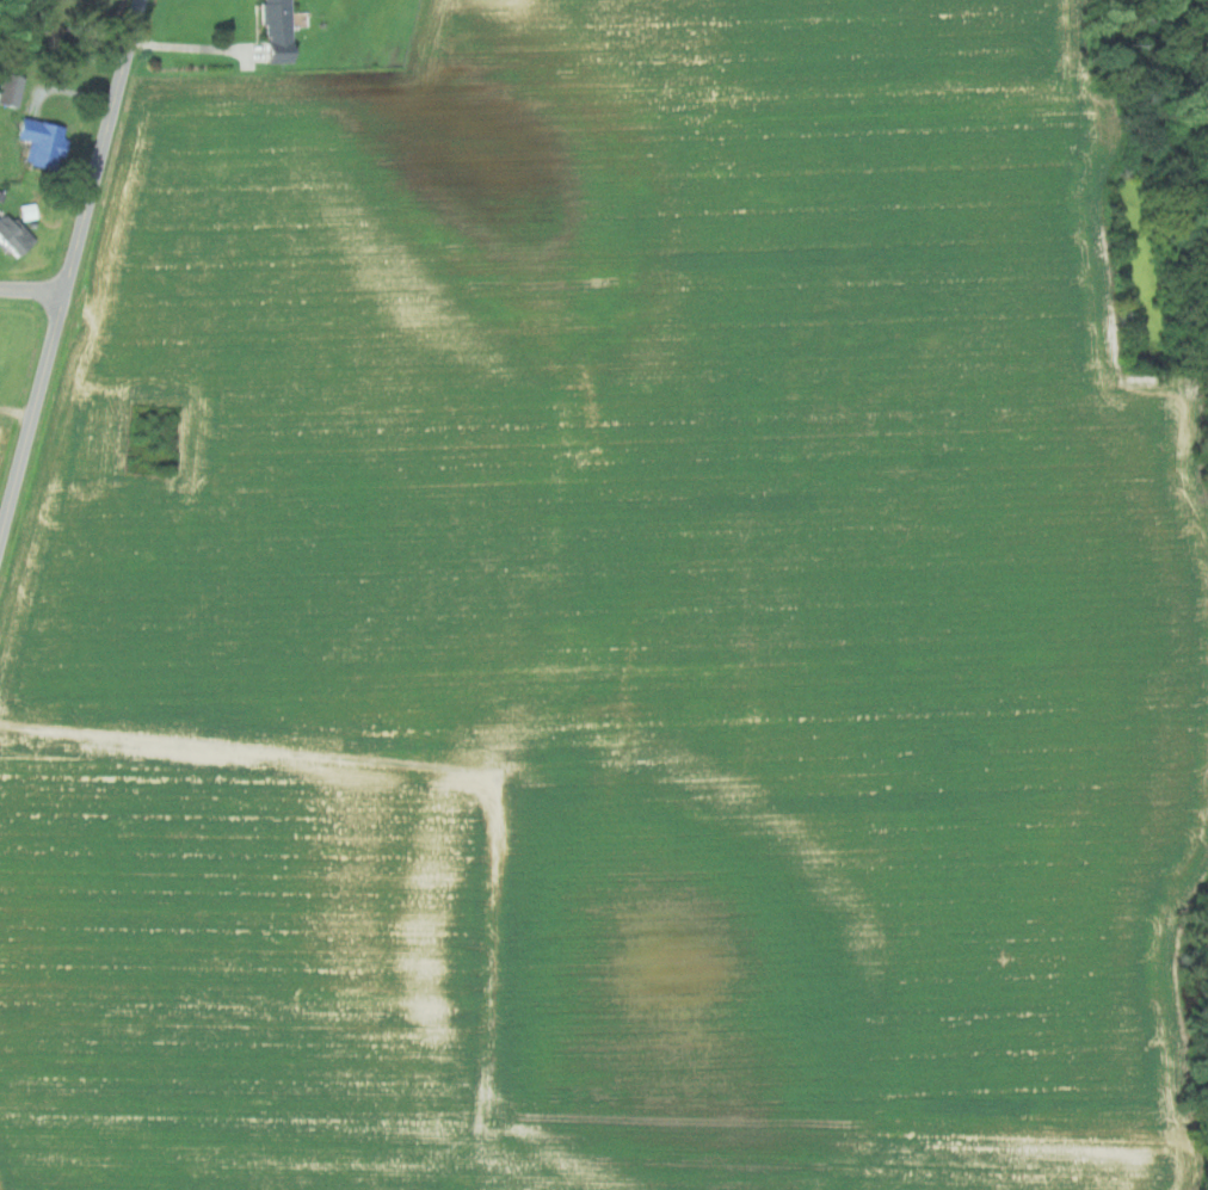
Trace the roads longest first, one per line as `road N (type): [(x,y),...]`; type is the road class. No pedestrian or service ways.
road 1 (tertiary): [(0,539),(142,0)]

